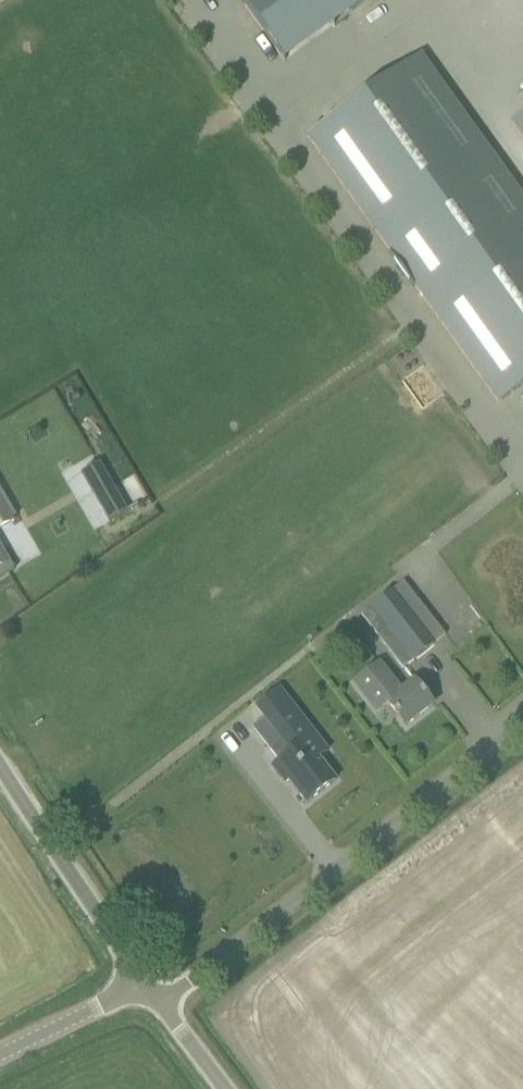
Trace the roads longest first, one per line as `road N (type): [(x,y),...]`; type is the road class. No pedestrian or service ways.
road 1 (unclassified): [(160,1003),(335,872),(522,713)]
road 2 (unclassified): [(142,979),(0,765)]
road 3 (unclassified): [(0,1054),(142,979)]

